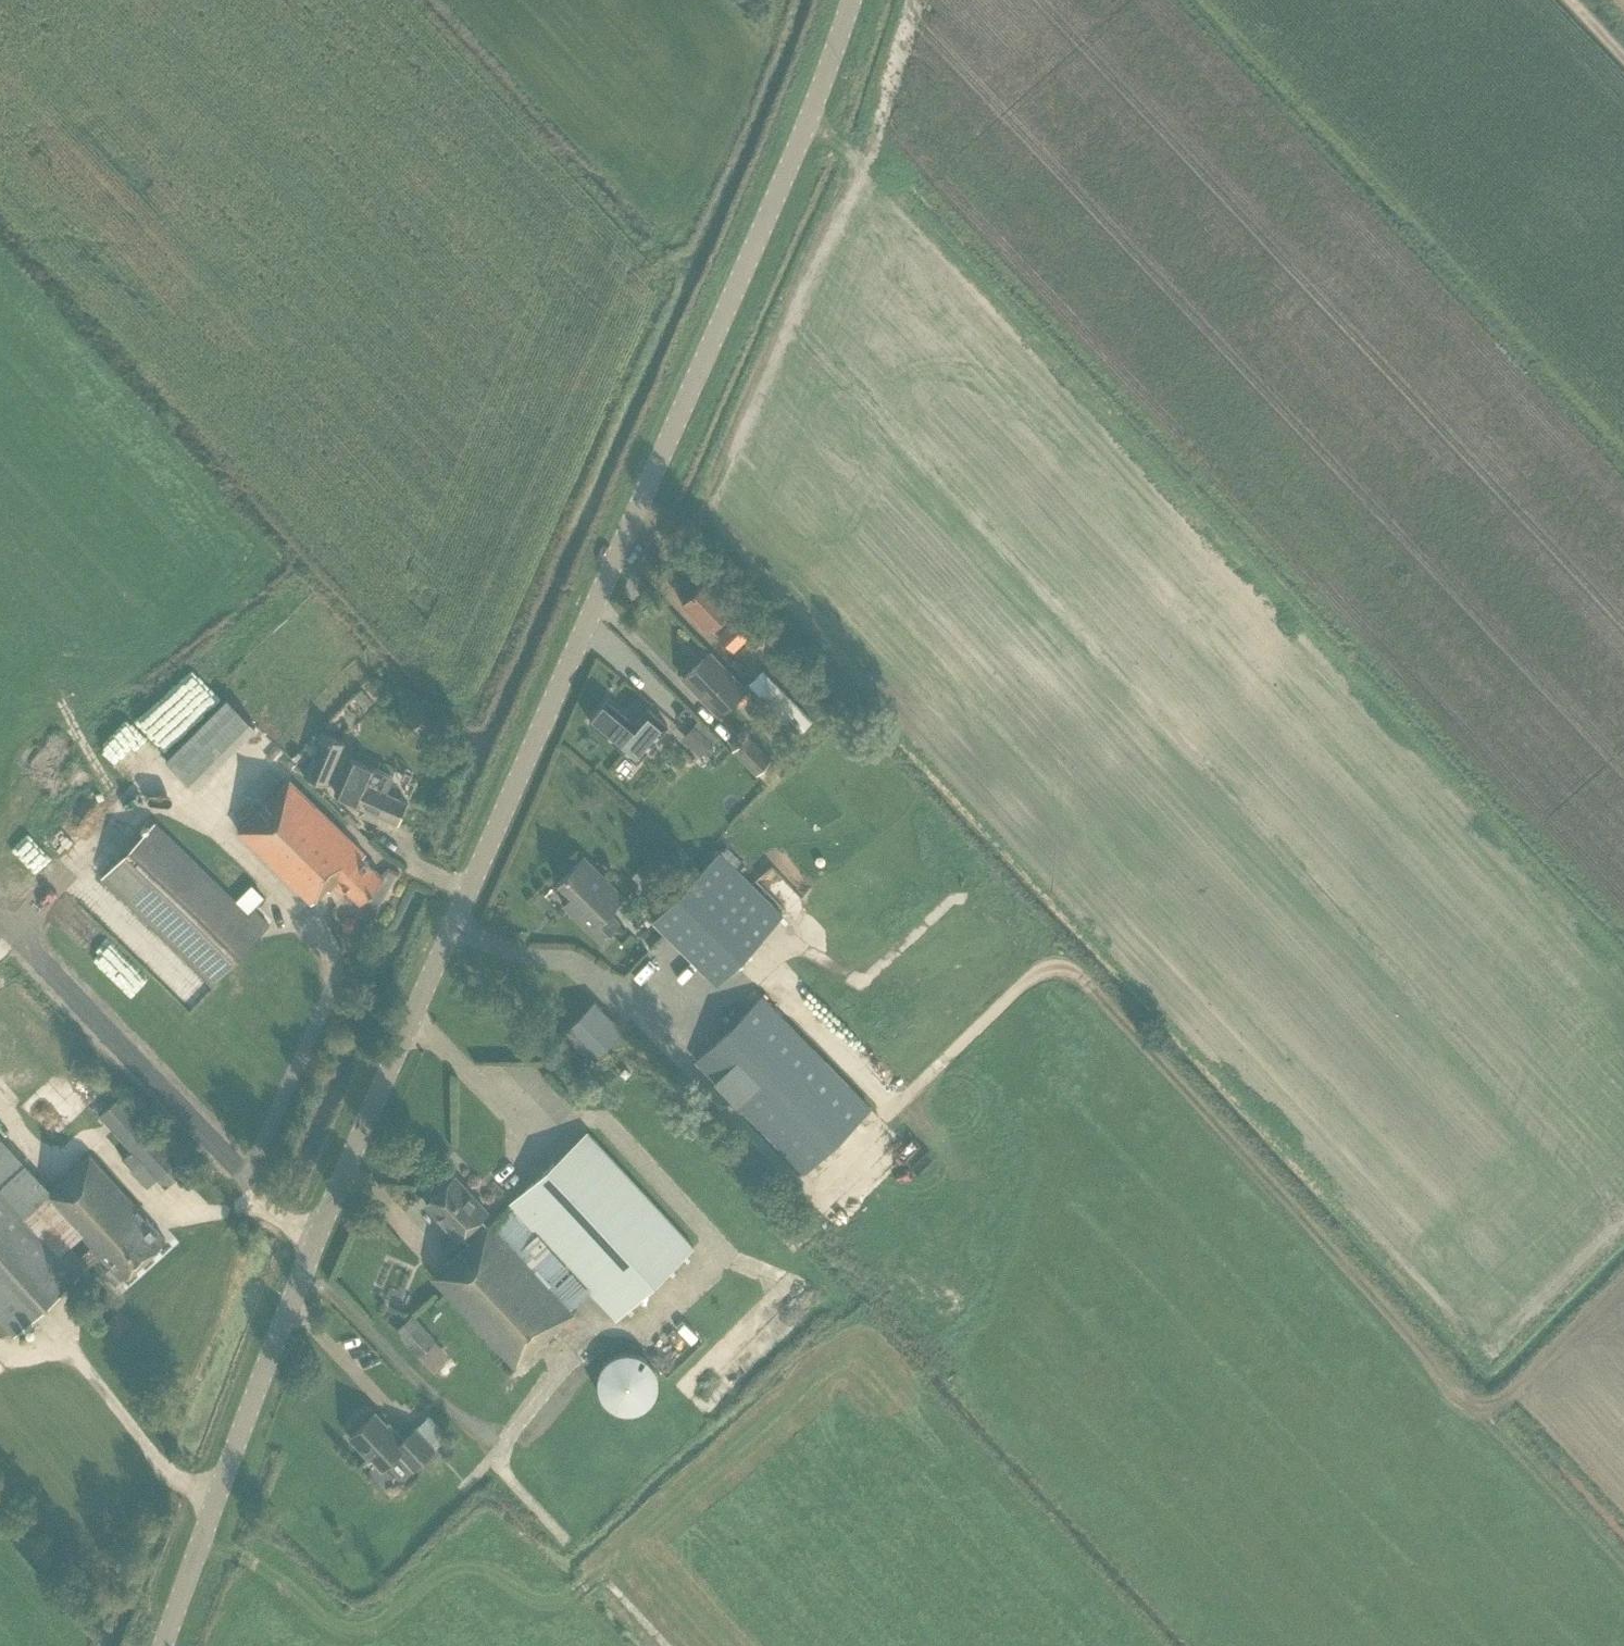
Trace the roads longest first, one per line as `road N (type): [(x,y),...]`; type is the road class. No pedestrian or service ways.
road 1 (tertiary): [(165,1645),(318,1237),(719,328),(851,0)]

